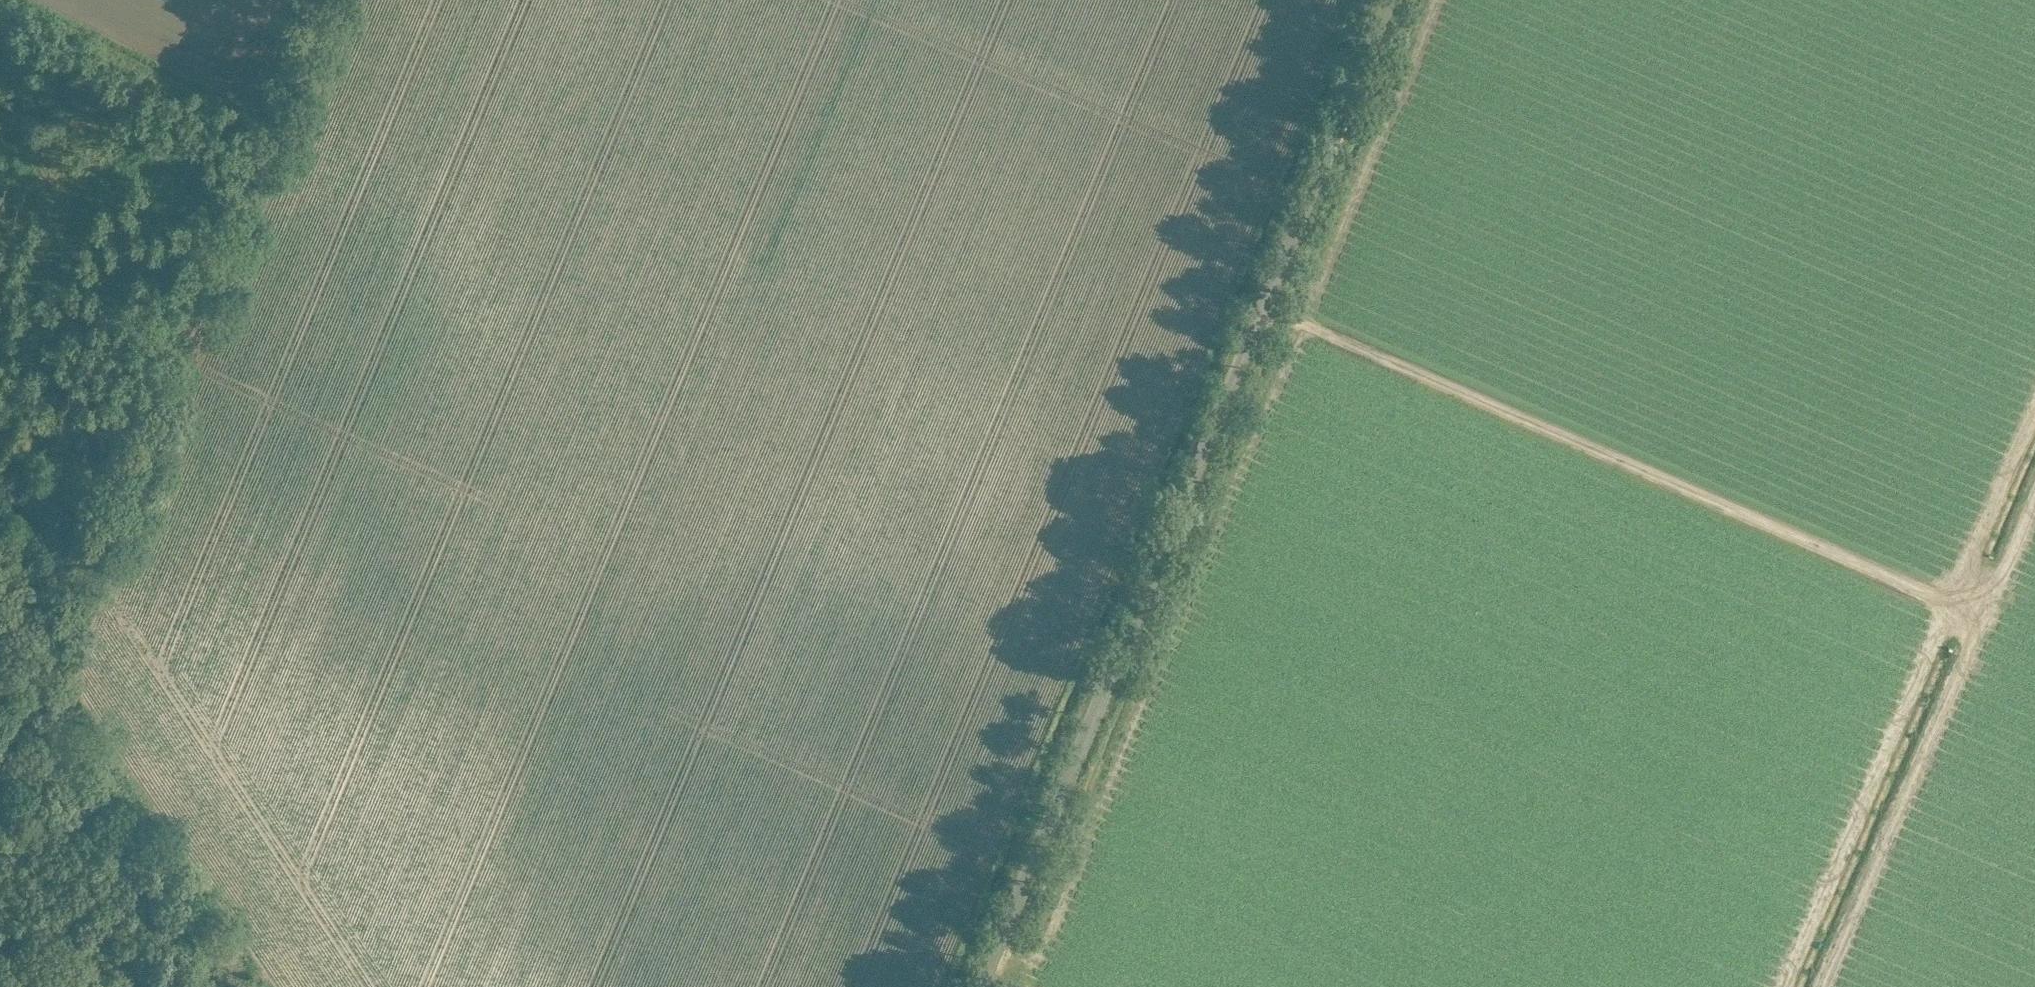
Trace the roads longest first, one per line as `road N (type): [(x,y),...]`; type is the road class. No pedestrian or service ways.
road 1 (unclassified): [(984,986),(1400,0)]

